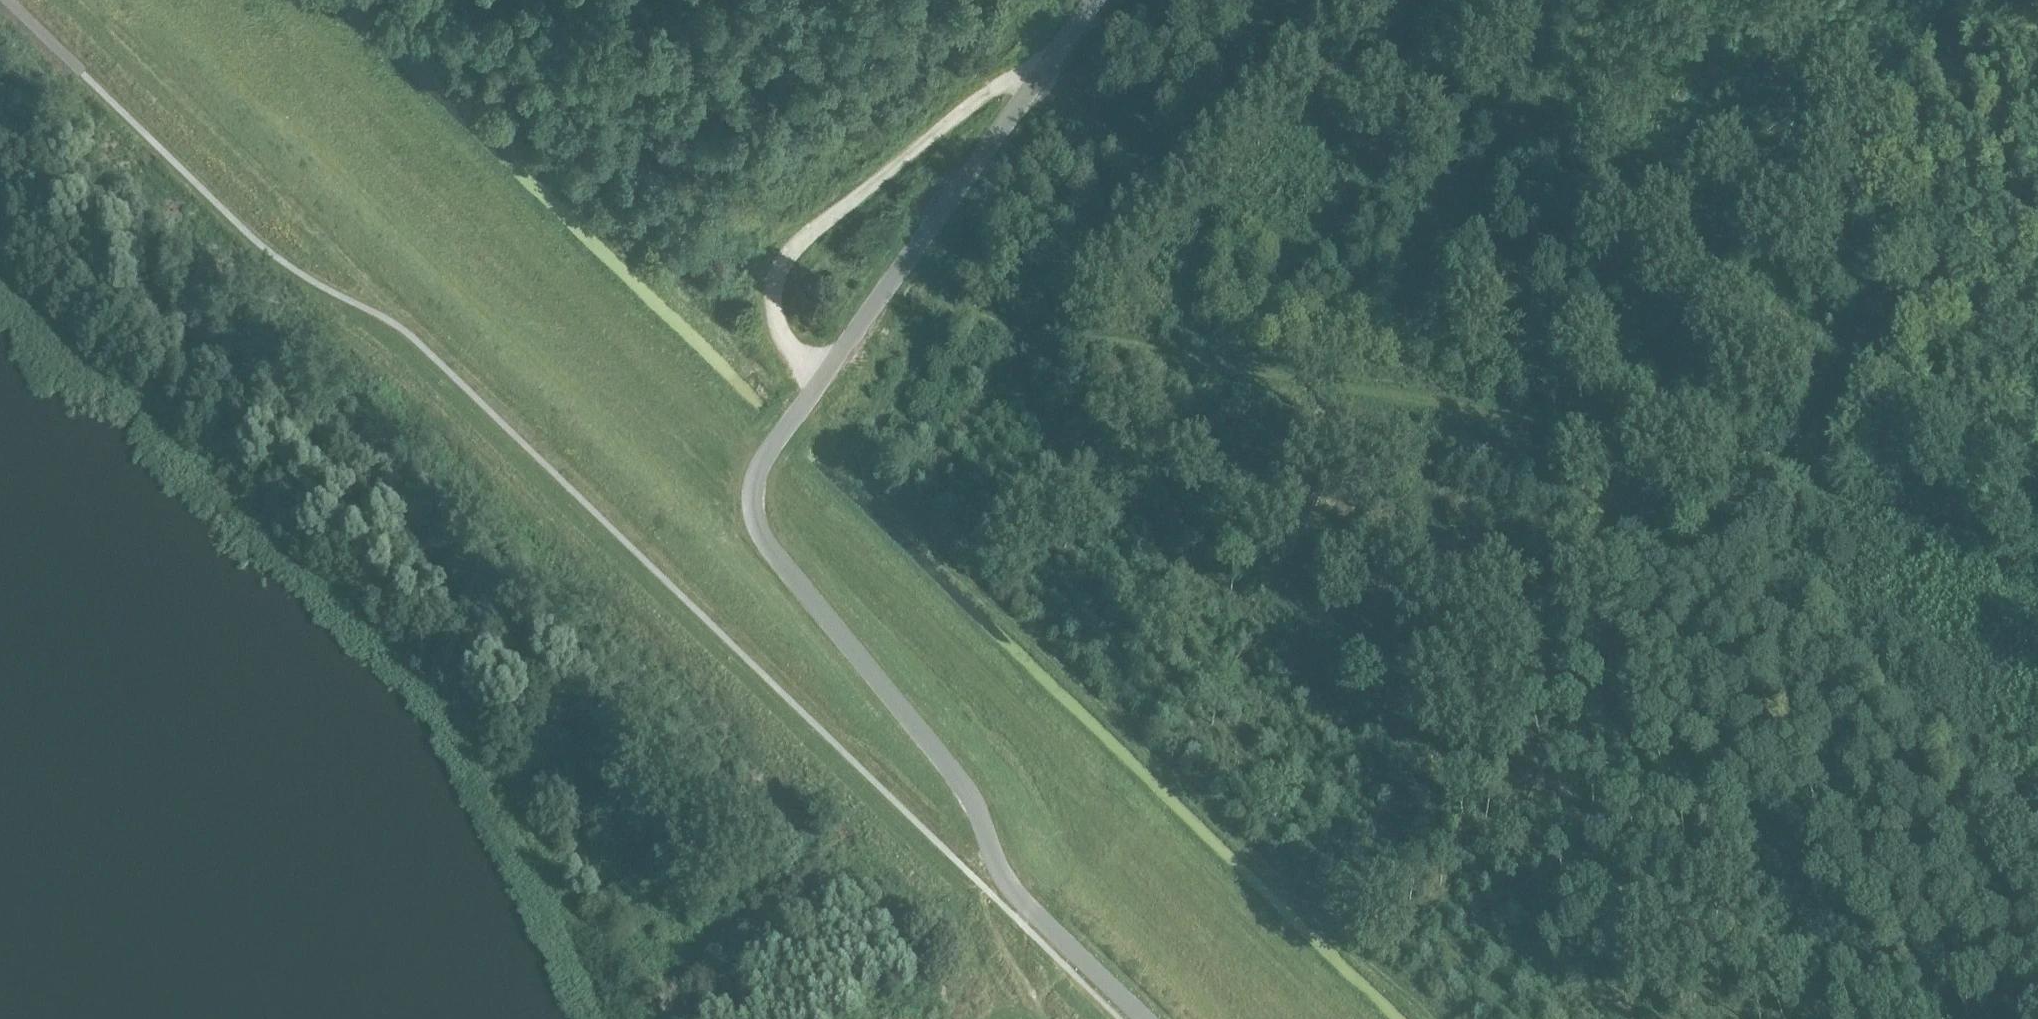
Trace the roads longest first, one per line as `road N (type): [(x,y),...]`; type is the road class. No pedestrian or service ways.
road 1 (unclassified): [(1145,1018),(1015,893),(964,786),(762,536),(753,502),(762,461),(1097,0)]
road 2 (track): [(1061,49),(989,90),(808,233),(780,265),(773,324),(824,376)]

